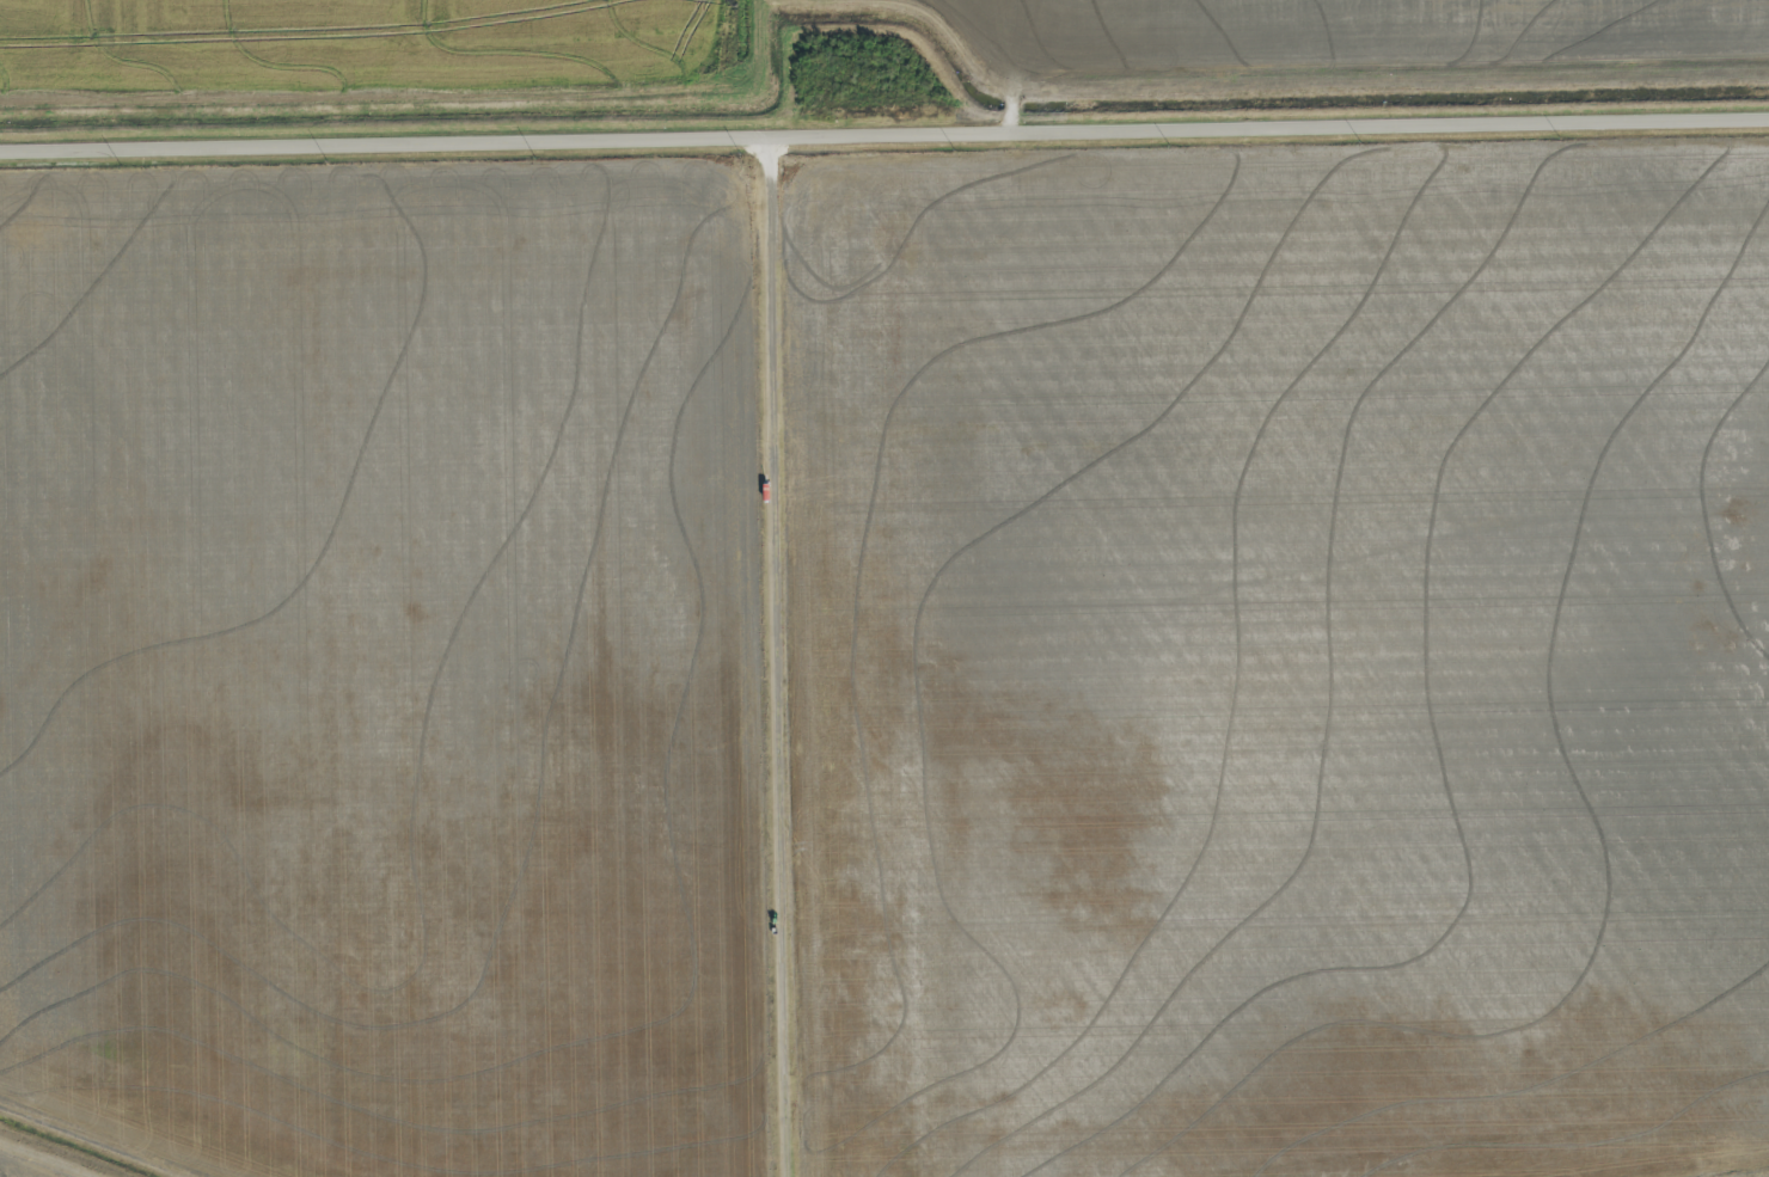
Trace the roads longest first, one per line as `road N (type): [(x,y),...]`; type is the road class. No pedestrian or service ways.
road 1 (tertiary): [(0,156),(1768,122)]
road 2 (track): [(770,141),(793,1176)]

